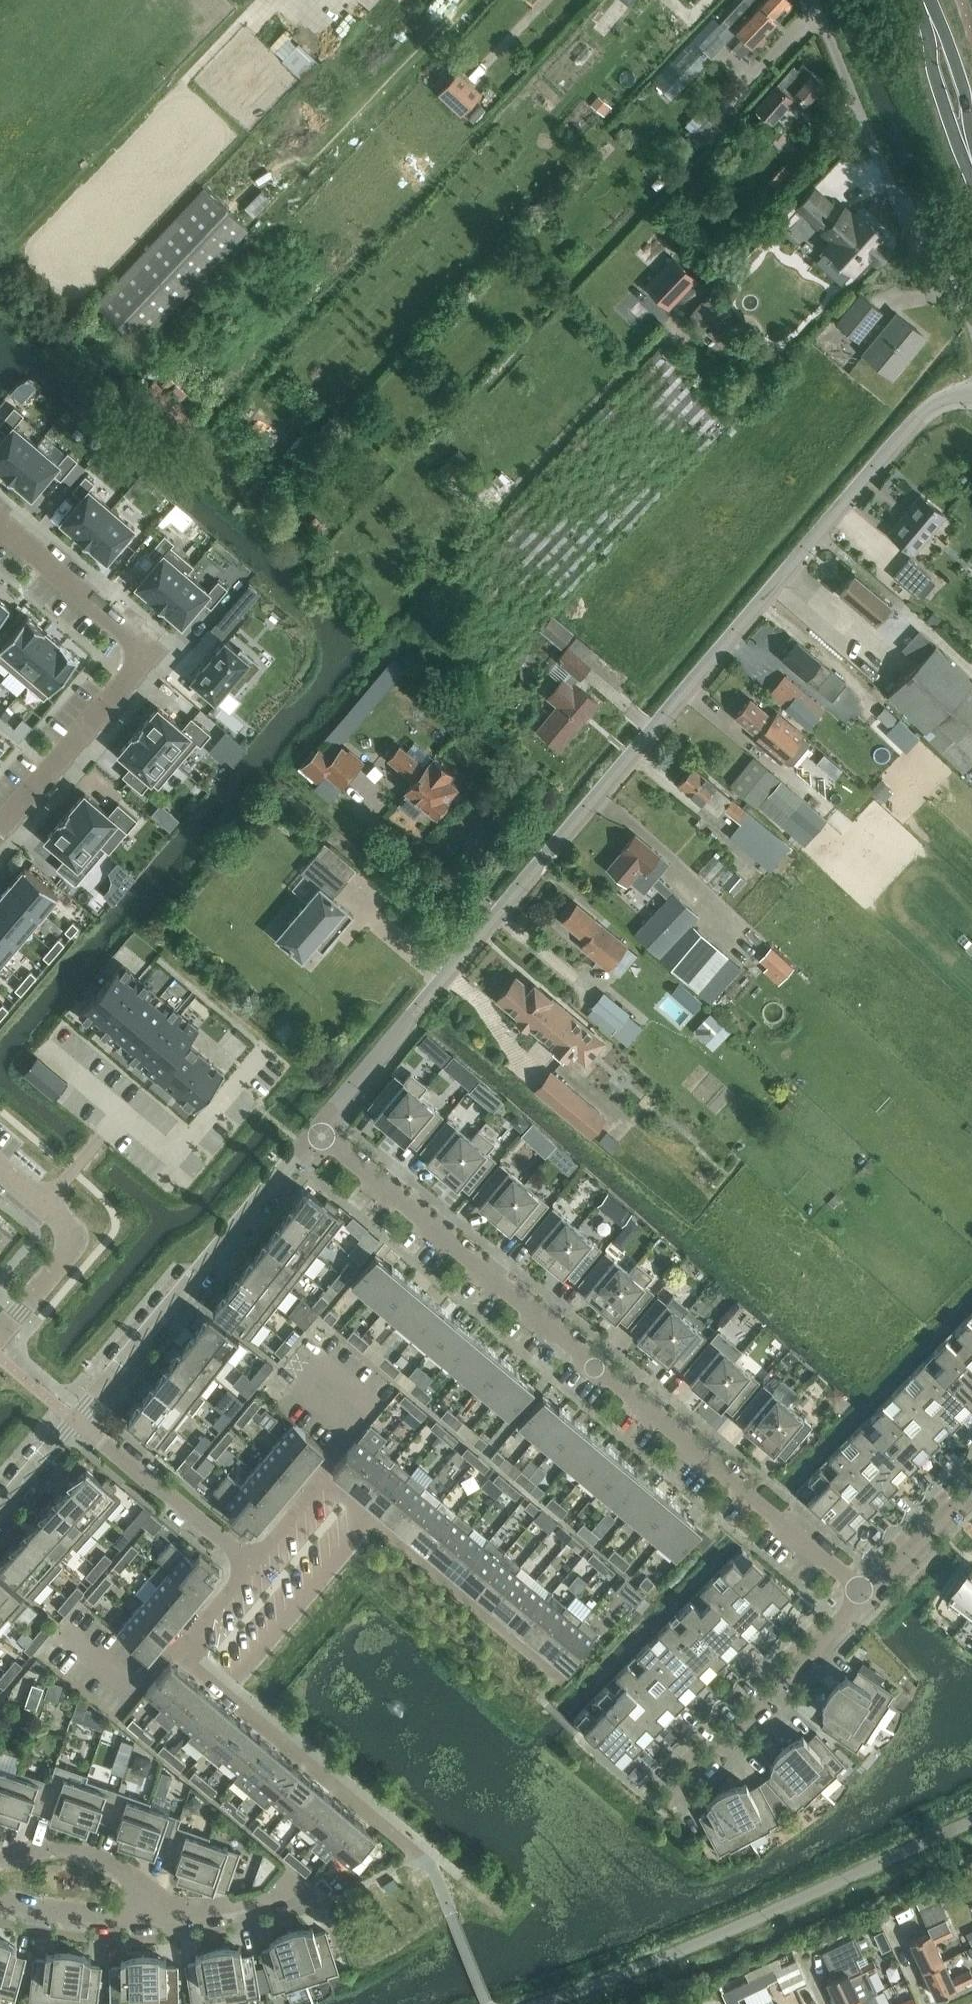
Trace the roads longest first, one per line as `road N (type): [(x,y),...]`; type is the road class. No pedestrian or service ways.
road 1 (residential): [(320,1133),(902,432),(934,402),(971,394)]
road 2 (residential): [(866,1596),(320,1133)]
road 3 (residential): [(0,827),(146,651),(0,529)]
road 4 (residential): [(77,1420),(320,1133)]
road 5 (residential): [(813,0),(916,249),(971,326)]
road 6 (residential): [(429,1849),(177,1646)]
road 7 (residential): [(319,1474),(562,1676)]
road 8 (residential): [(866,1596),(679,1796)]
road 9 (residential): [(248,1560),(77,1420)]
road 10 (residential): [(124,1114),(170,1154),(263,1049)]
road 11 (residential): [(160,1916),(141,1889),(97,1861),(62,1853),(0,1859)]
road 12 (residential): [(322,1901),(298,1894),(264,1906),(160,1916)]
road 13 (residential): [(160,1916),(59,1911),(0,1897)]
road 14 (residential): [(46,1204),(67,1227),(68,1253),(0,1332)]
road 15 (residential): [(319,1474),(371,1411),(317,1369)]
road 16 (secondary): [(971,139),(924,0)]
road 17 (residential): [(177,1646),(132,1693),(70,1640)]
road 18 (residential): [(971,1494),(866,1596)]
road 19 (residential): [(0,1514),(77,1420)]

